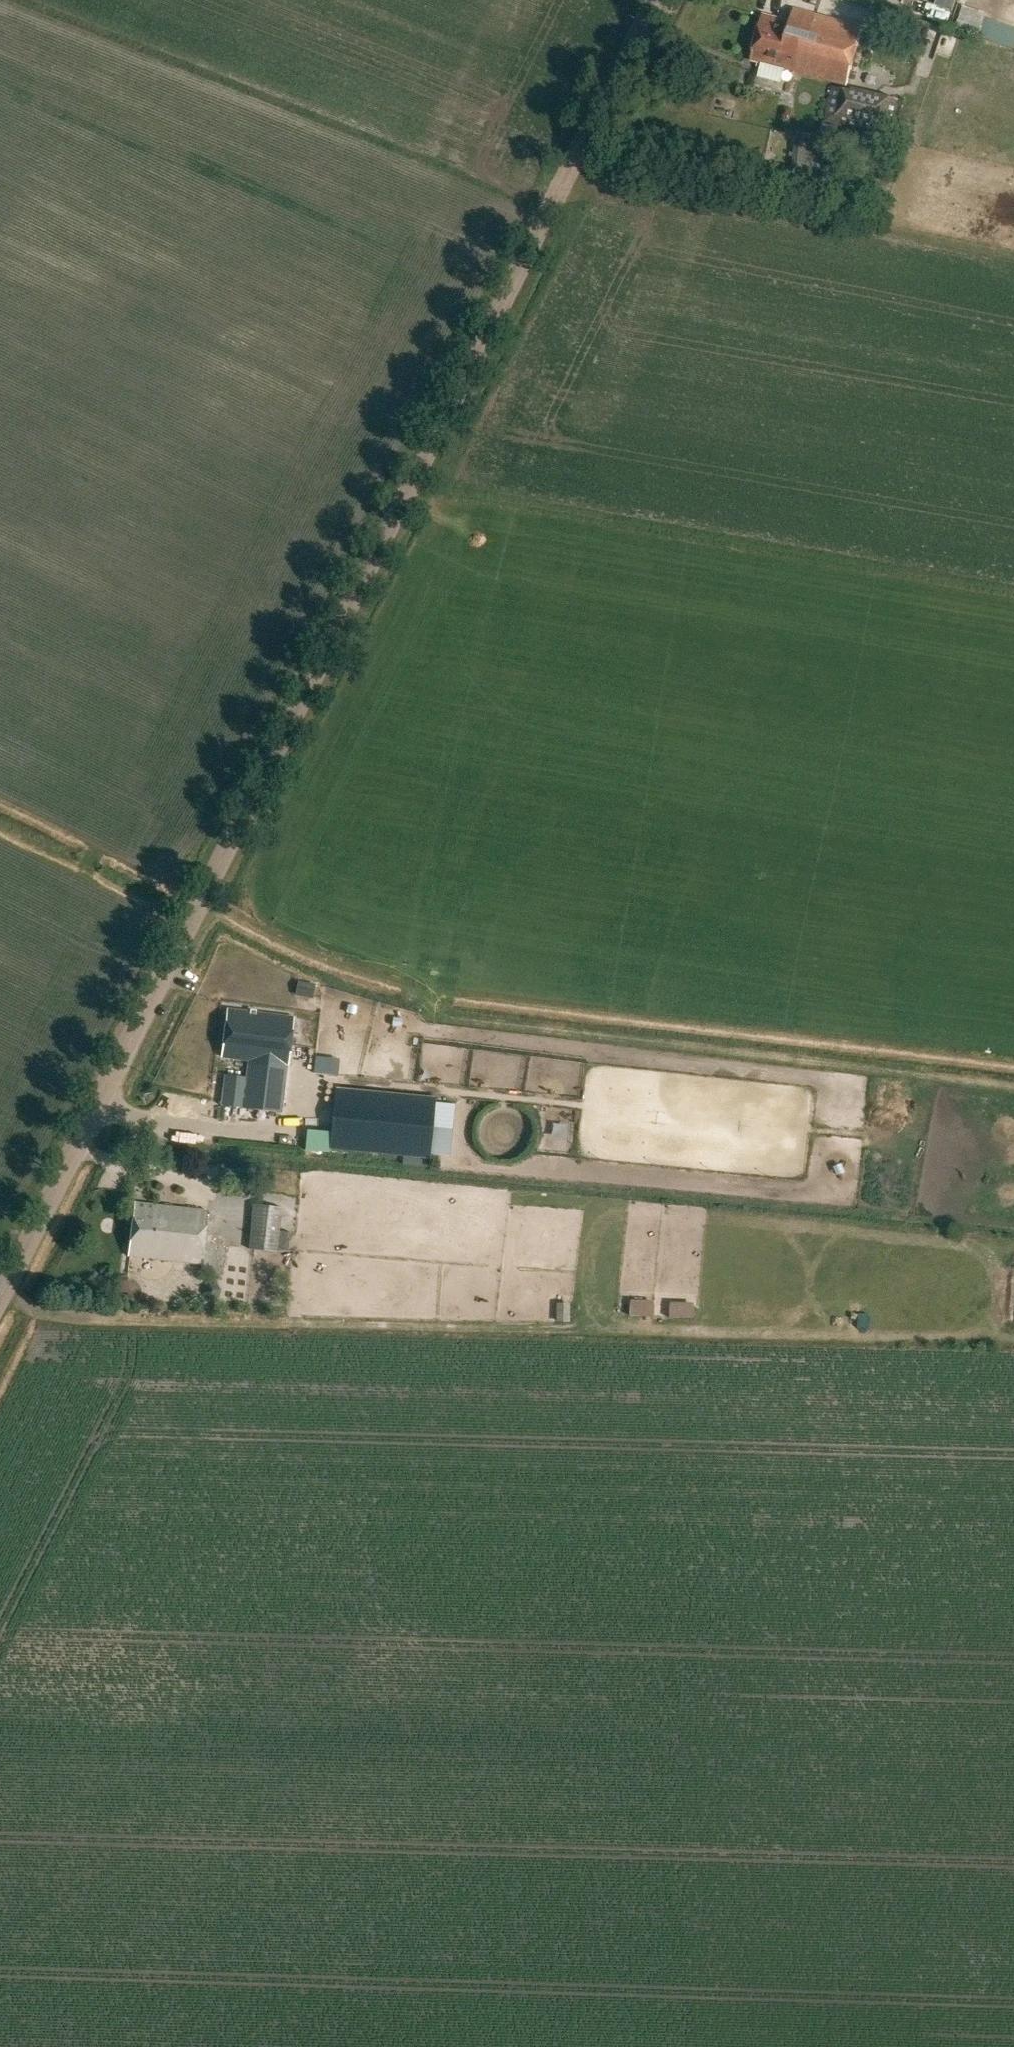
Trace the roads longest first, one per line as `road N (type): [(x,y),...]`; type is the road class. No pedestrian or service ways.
road 1 (tertiary): [(0,1289),(653,0)]

